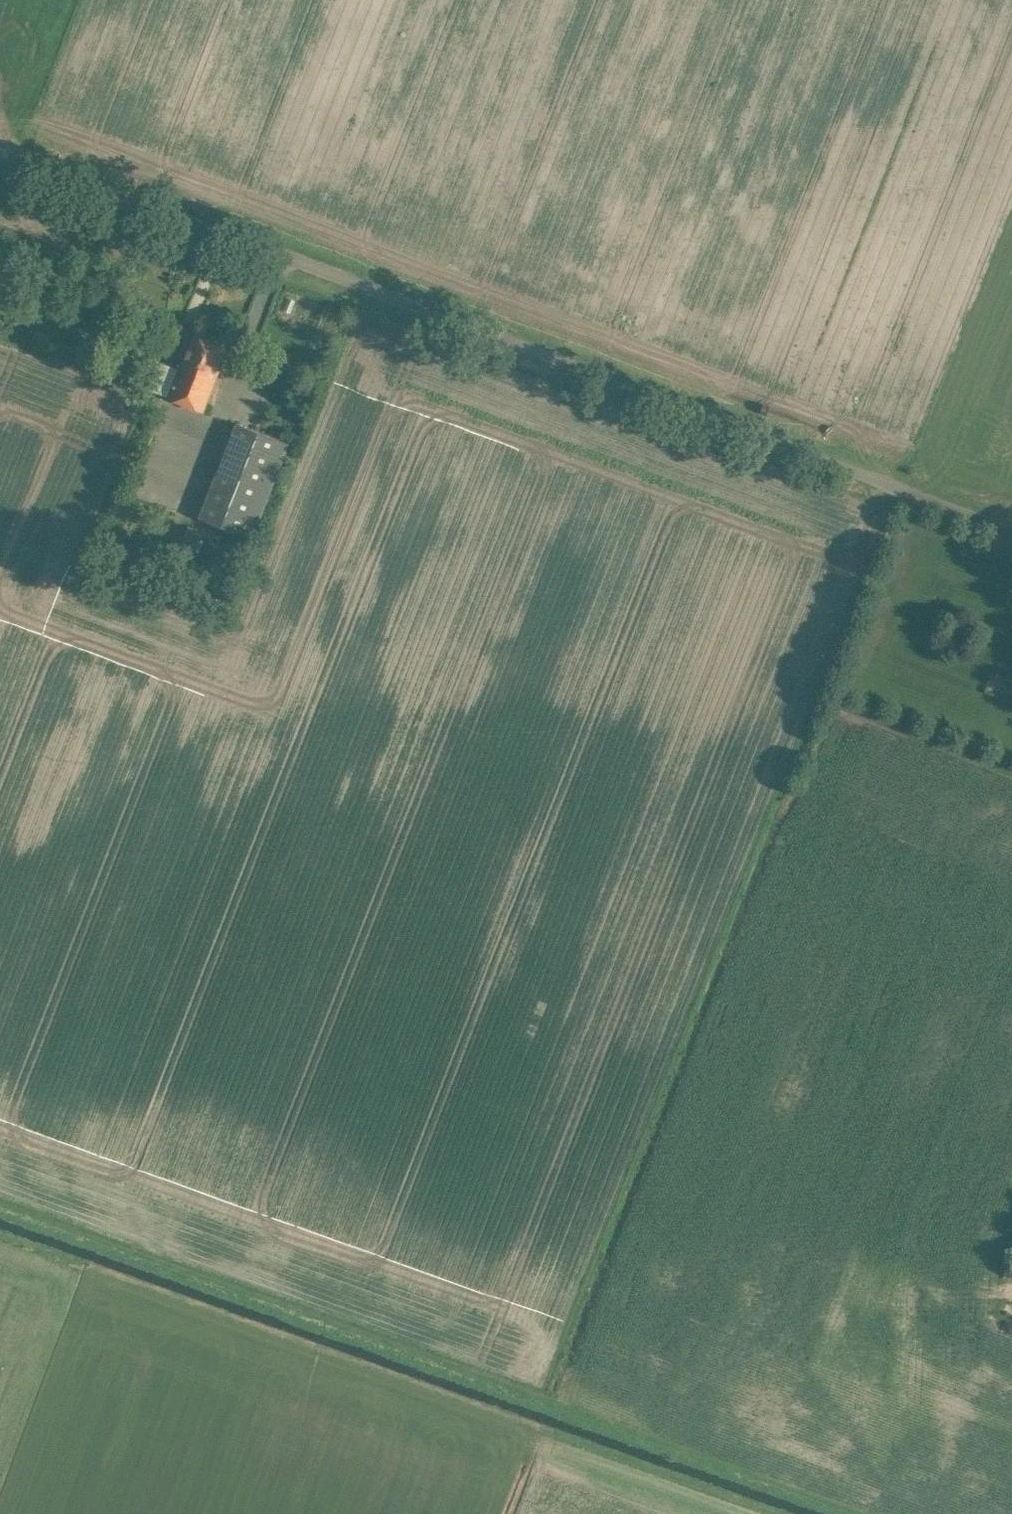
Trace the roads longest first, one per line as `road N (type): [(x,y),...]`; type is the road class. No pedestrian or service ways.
road 1 (unclassified): [(1011,529),(0,148)]

